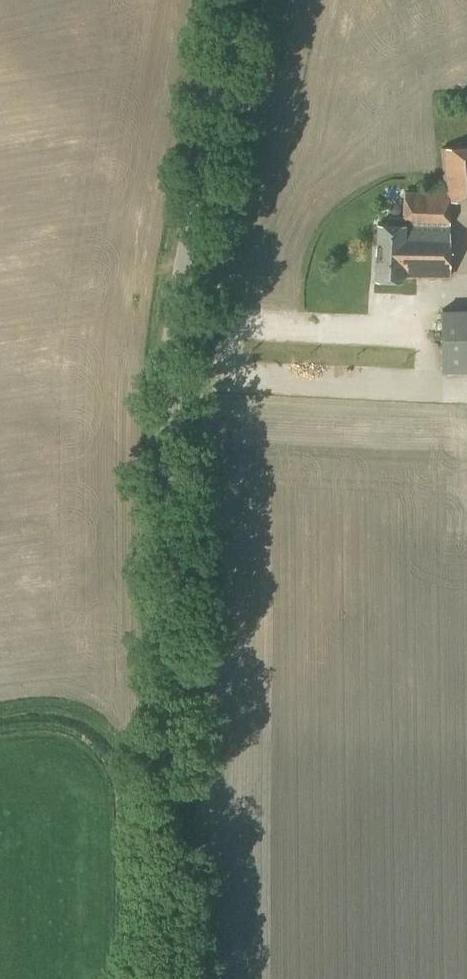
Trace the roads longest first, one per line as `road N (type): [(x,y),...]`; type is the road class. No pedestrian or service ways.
road 1 (unclassified): [(168,978),(169,428),(179,292),(229,0)]

